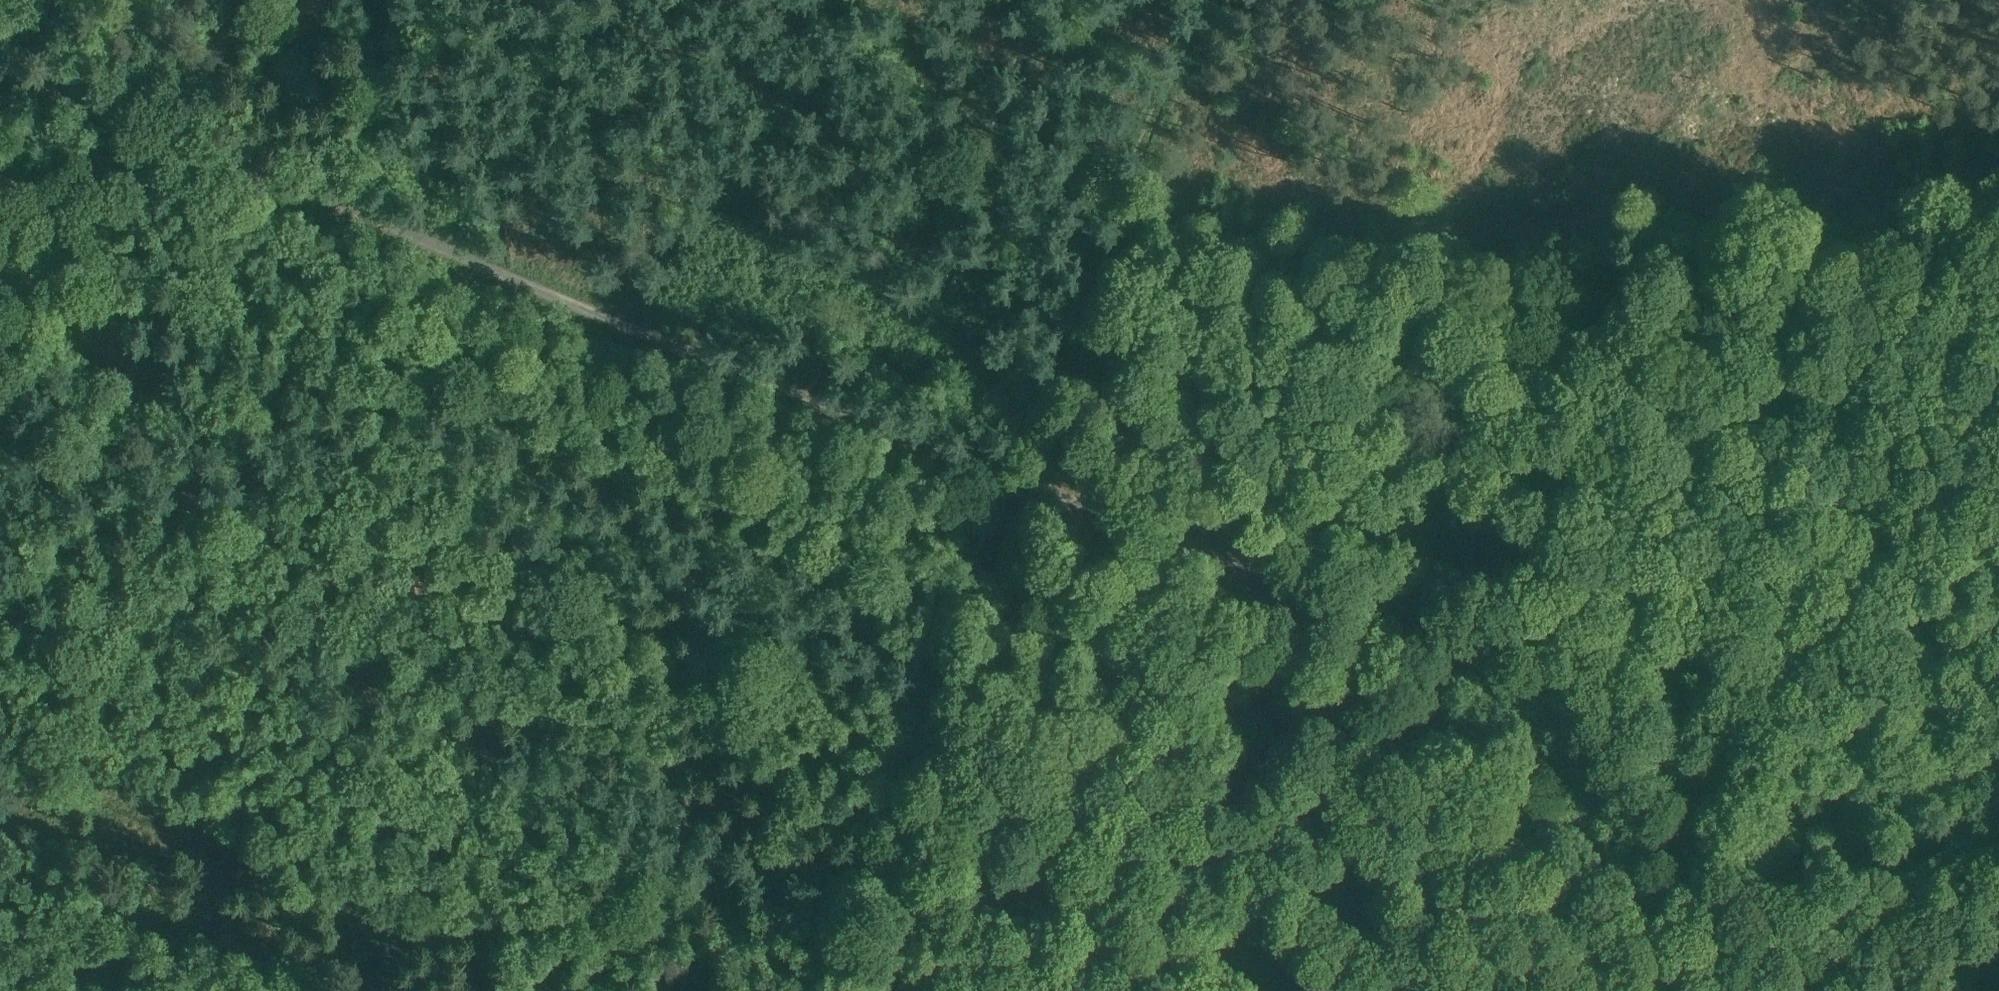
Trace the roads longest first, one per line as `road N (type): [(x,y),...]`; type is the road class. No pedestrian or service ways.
road 1 (track): [(1998,737),(1815,805),(1641,832),(1588,801),(1509,696),(1453,655),(1151,529),(988,473)]
road 2 (track): [(988,473),(0,71)]
road 3 (track): [(783,990),(988,473)]

